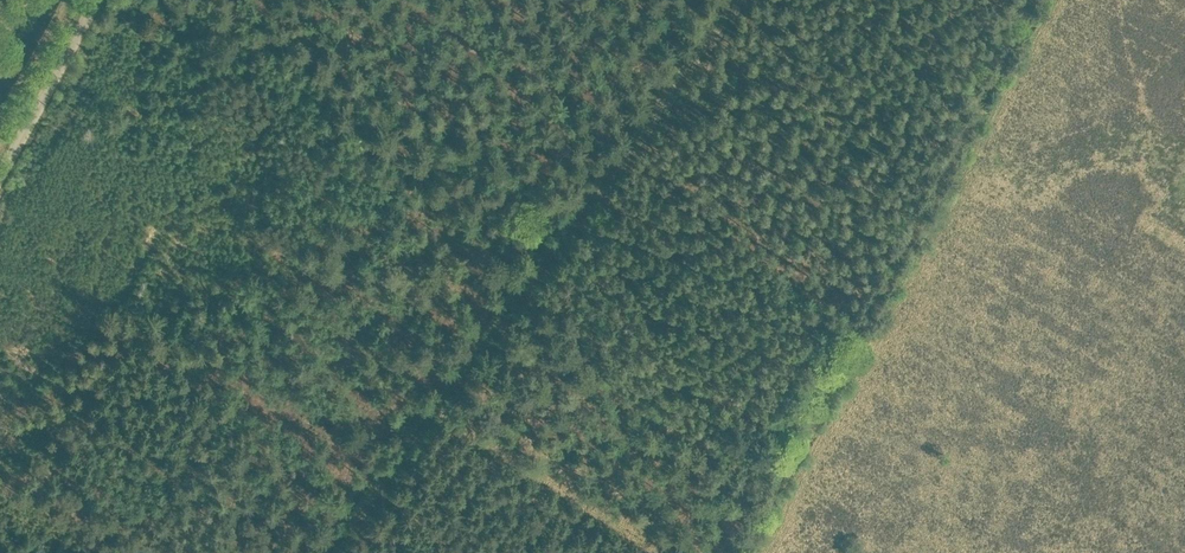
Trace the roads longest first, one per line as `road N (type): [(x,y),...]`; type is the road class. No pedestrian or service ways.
road 1 (unclassified): [(95,0),(0,173)]

